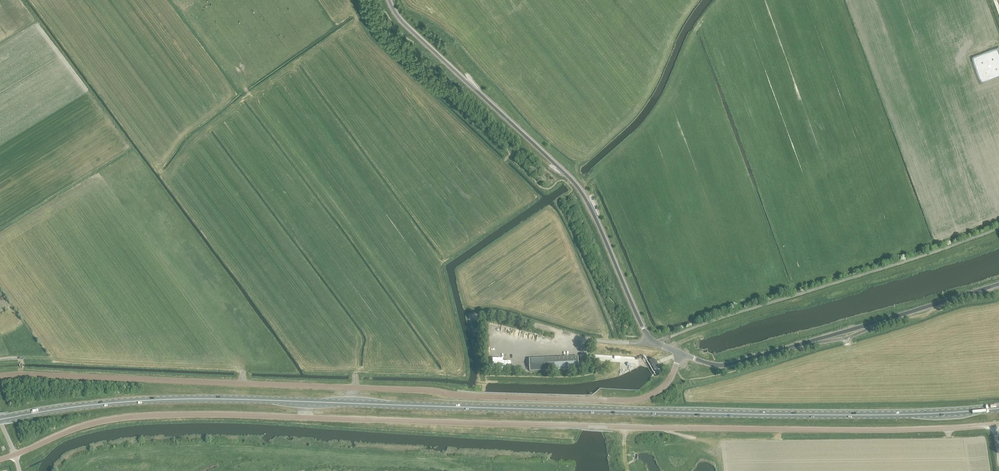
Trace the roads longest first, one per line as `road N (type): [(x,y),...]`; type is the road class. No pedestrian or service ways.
road 1 (primary): [(0,420),(184,399),(730,415),(998,409)]
road 2 (unclassified): [(14,455),(75,428),(147,416),(727,430),(994,425)]
road 3 (unclassified): [(0,376),(633,401),(667,385),(682,354)]
road 4 (unclassified): [(682,354),(647,336),(573,181),(389,0)]
road 5 (unclassified): [(682,354),(735,364),(998,285)]

